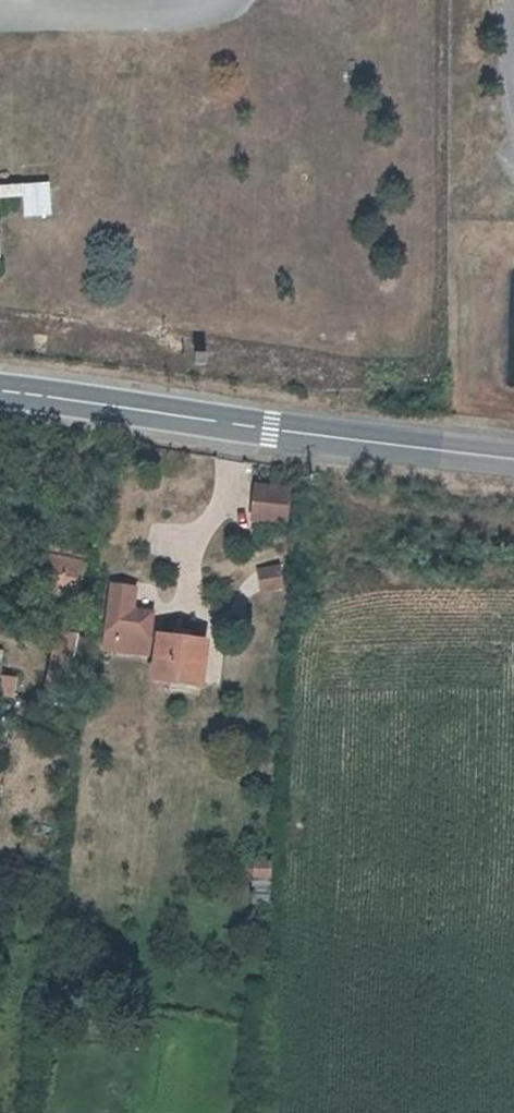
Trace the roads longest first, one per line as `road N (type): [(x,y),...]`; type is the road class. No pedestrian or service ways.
road 1 (tertiary): [(0,393),(513,457)]
road 2 (track): [(303,431),(357,504),(513,533)]

